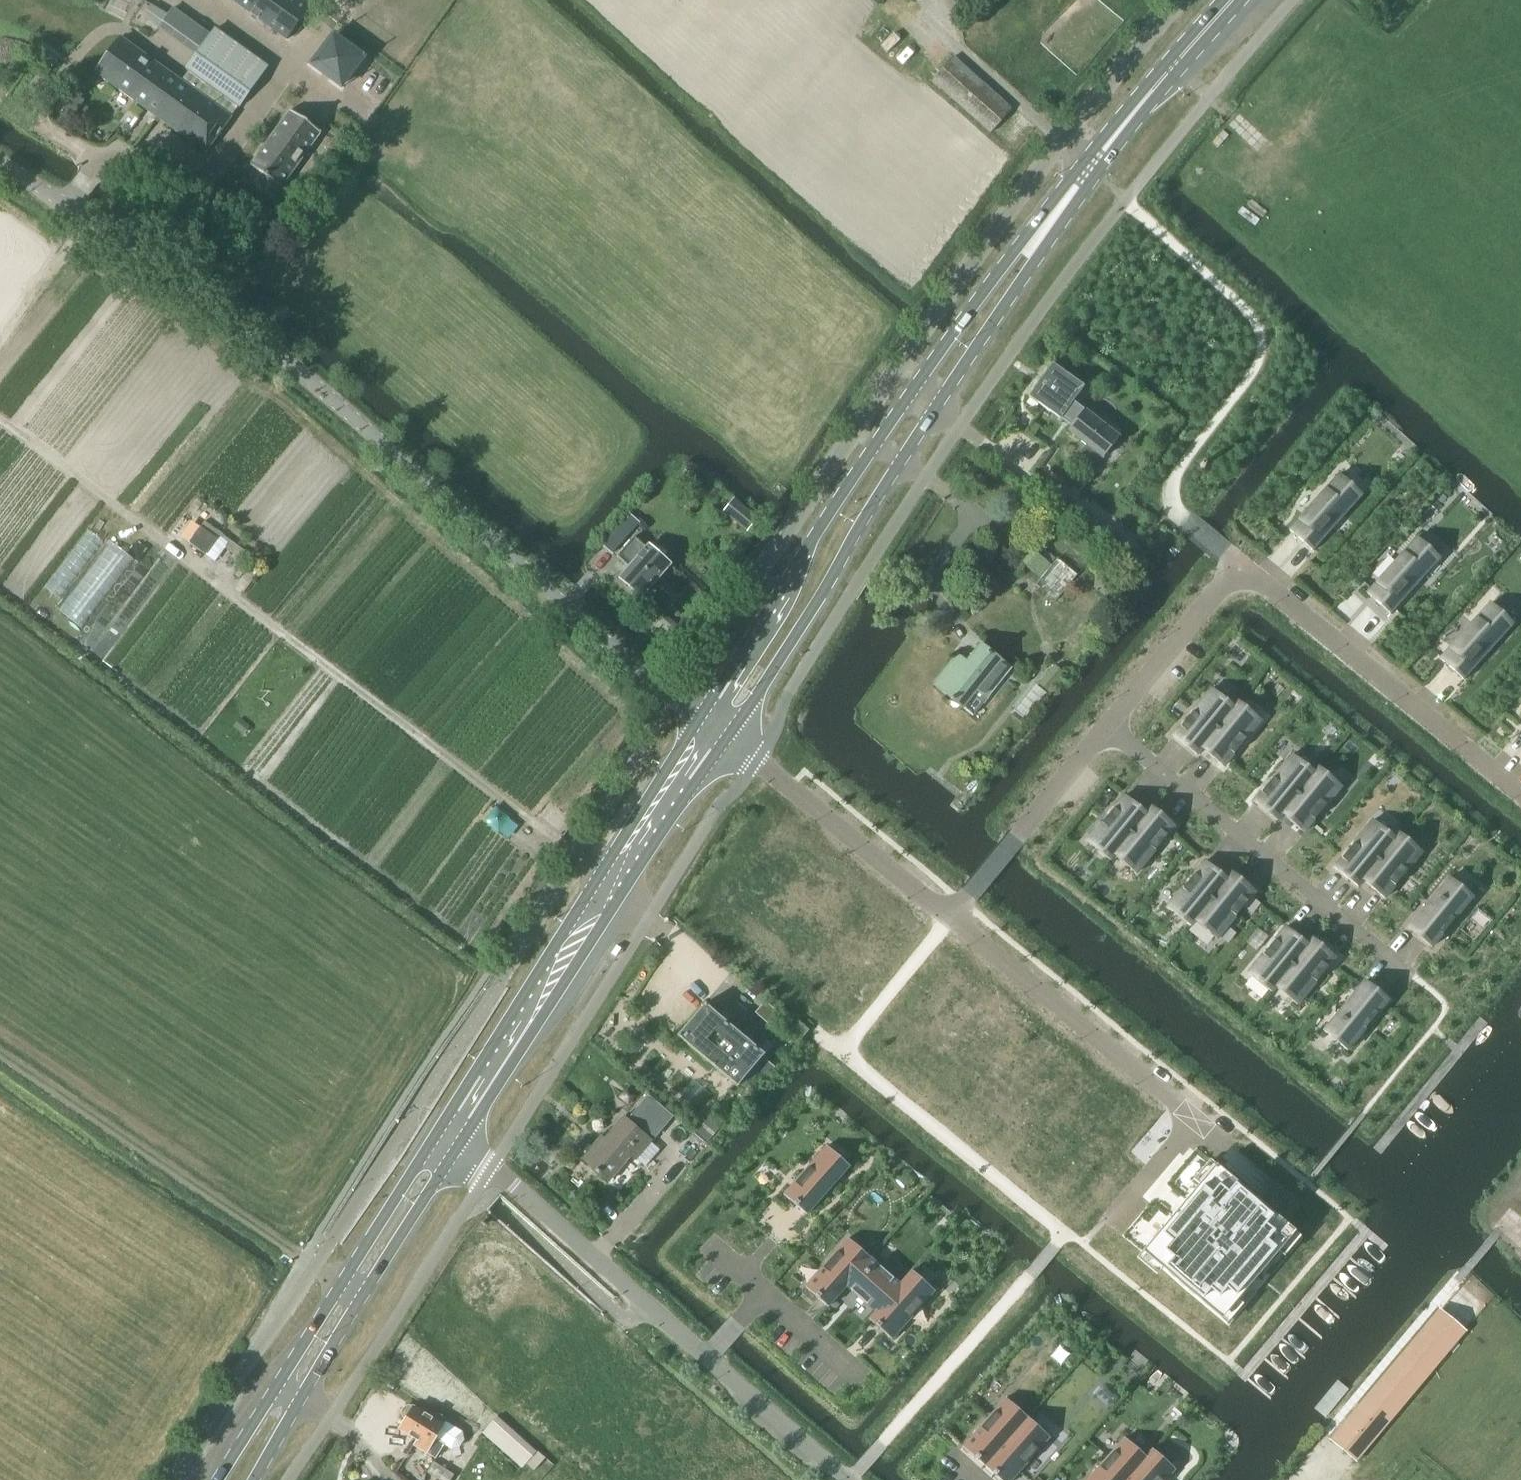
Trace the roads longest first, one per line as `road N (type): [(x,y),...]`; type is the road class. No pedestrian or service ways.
road 1 (secondary): [(727,737),(935,407),(1097,174),(1242,0)]
road 2 (secondary): [(1223,0),(984,293),(701,714)]
road 3 (unclassified): [(671,692),(243,322),(0,161)]
road 4 (residential): [(1520,794),(1237,565),(1105,727)]
road 5 (track): [(601,872),(173,549)]
road 6 (secondary): [(701,714),(439,1130)]
road 7 (secondary): [(460,1145),(727,737)]
road 8 (residential): [(953,915),(1194,1121),(1111,1219)]
road 9 (secondary): [(439,1130),(218,1479)]
road 10 (secondary): [(253,1479),(460,1145)]
road 11 (residential): [(1105,727),(1410,974)]
road 12 (residential): [(705,1357),(460,1145)]
road 13 (track): [(929,0),(934,28),(1125,200)]
road 14 (residential): [(757,759),(953,915)]
road 15 (residential): [(845,1479),(705,1357)]
road 16 (residential): [(1105,727),(1016,838)]
road 17 (residential): [(763,1292),(863,1376)]
road 18 (track): [(1170,60),(1260,144)]

